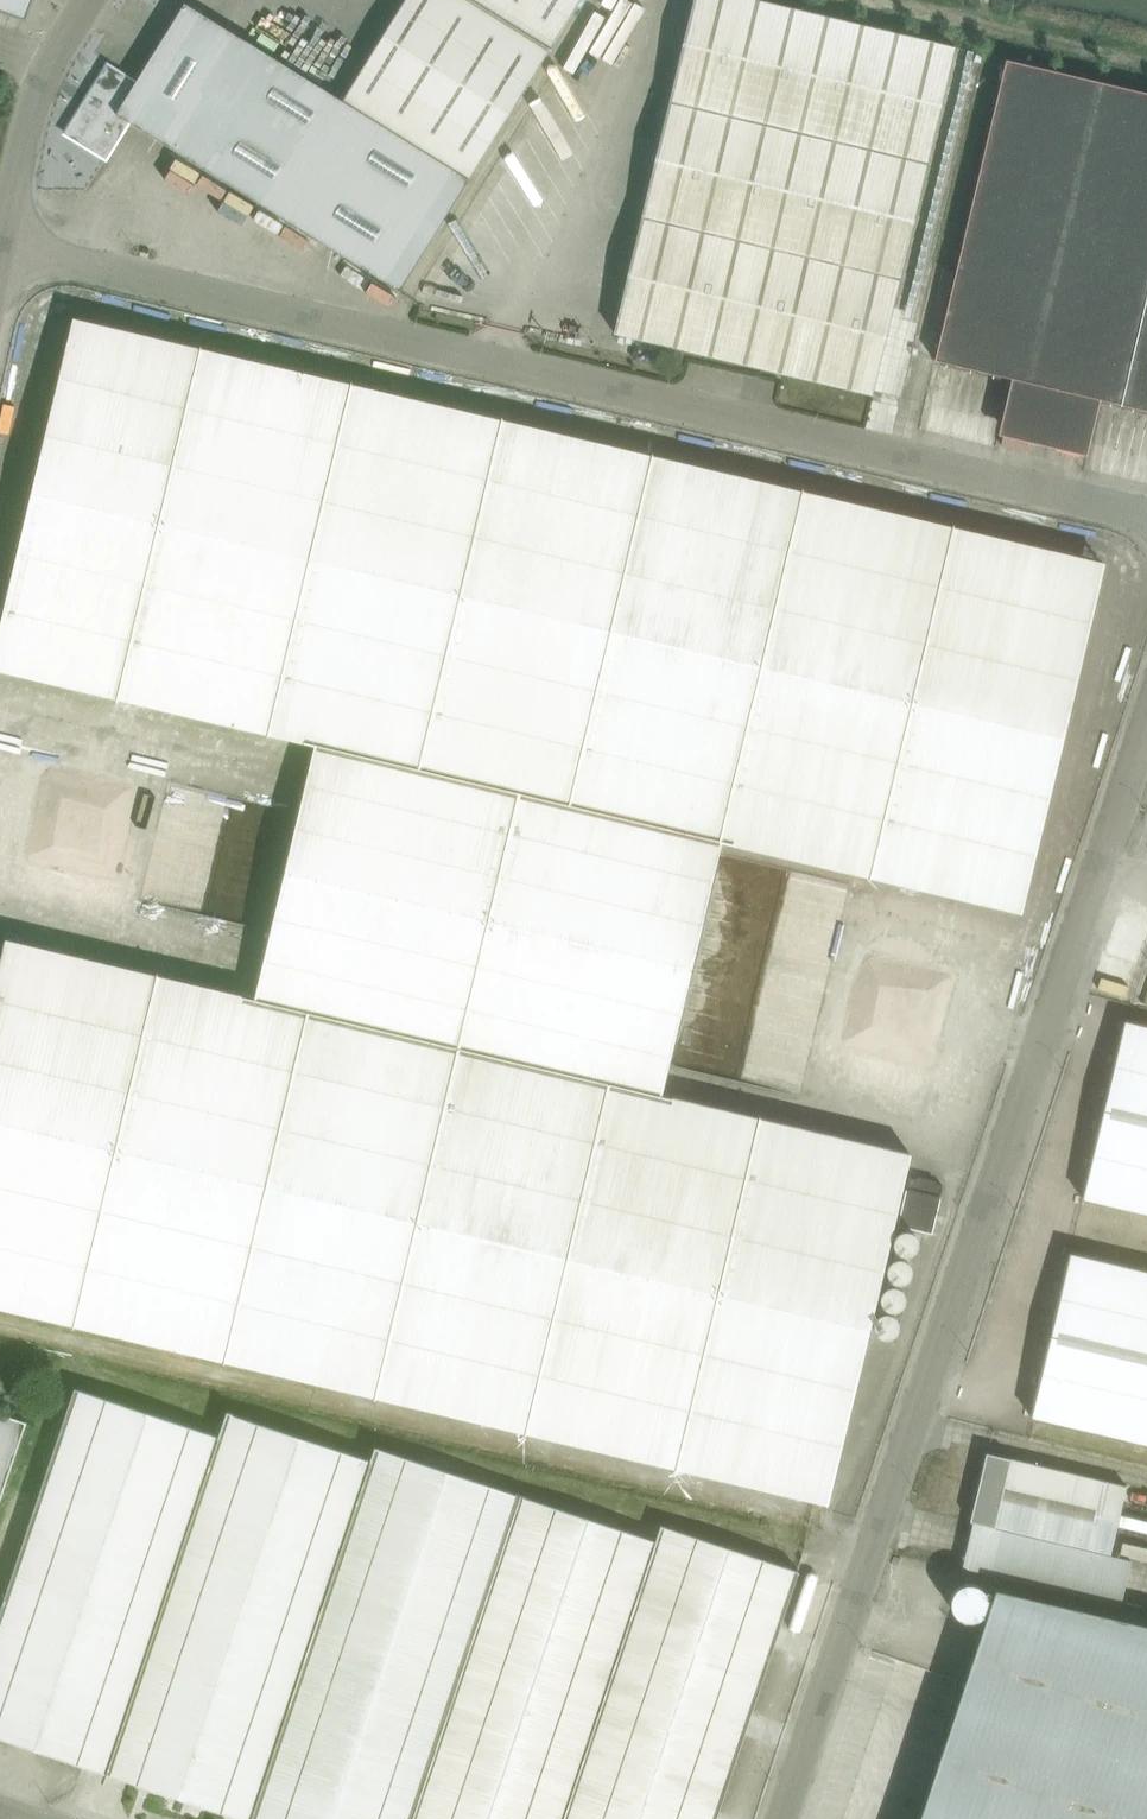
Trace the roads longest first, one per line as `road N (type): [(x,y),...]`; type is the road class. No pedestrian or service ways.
road 1 (unclassified): [(1146,512),(4,244)]
road 2 (unclassified): [(1146,725),(782,1818)]
road 3 (unclassified): [(4,244),(26,117),(88,0)]

